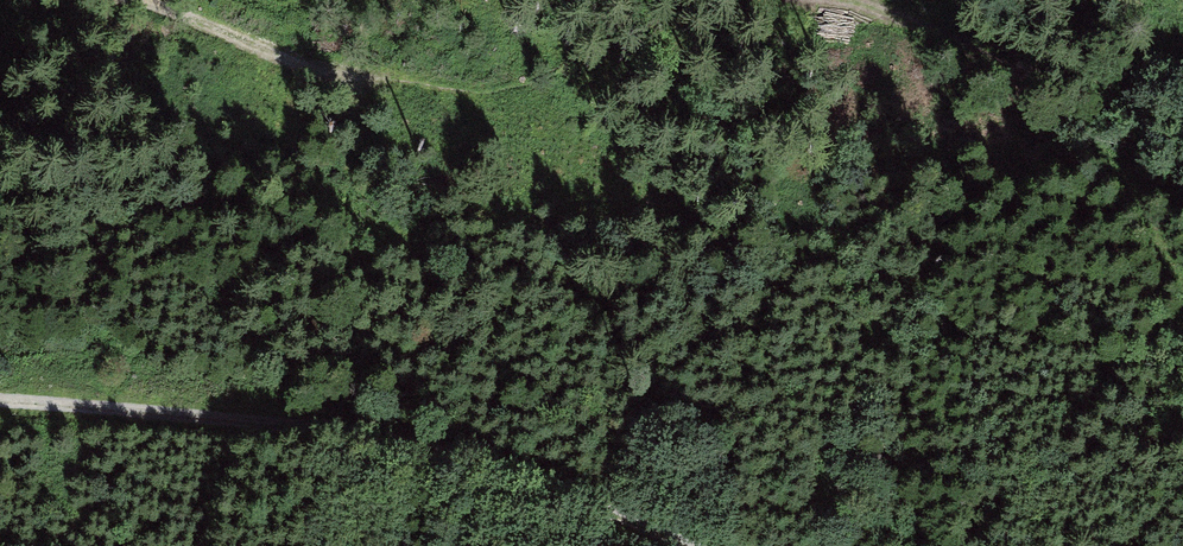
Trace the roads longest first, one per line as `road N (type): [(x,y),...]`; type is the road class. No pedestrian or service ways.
road 1 (track): [(690,545),(593,502),(421,444),(309,426),(0,401)]
road 2 (track): [(145,0),(317,65),(487,93),(654,32),(679,0)]
road 3 (track): [(815,0),(897,20),(1182,132)]

